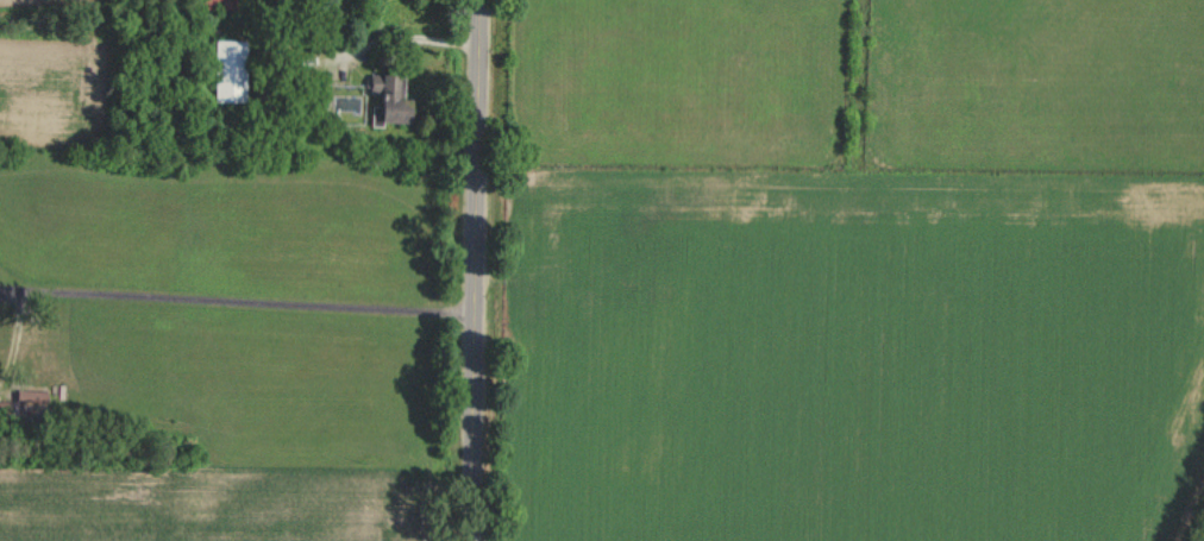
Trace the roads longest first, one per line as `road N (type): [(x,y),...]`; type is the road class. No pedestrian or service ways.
road 1 (residential): [(480,0),(471,540)]

